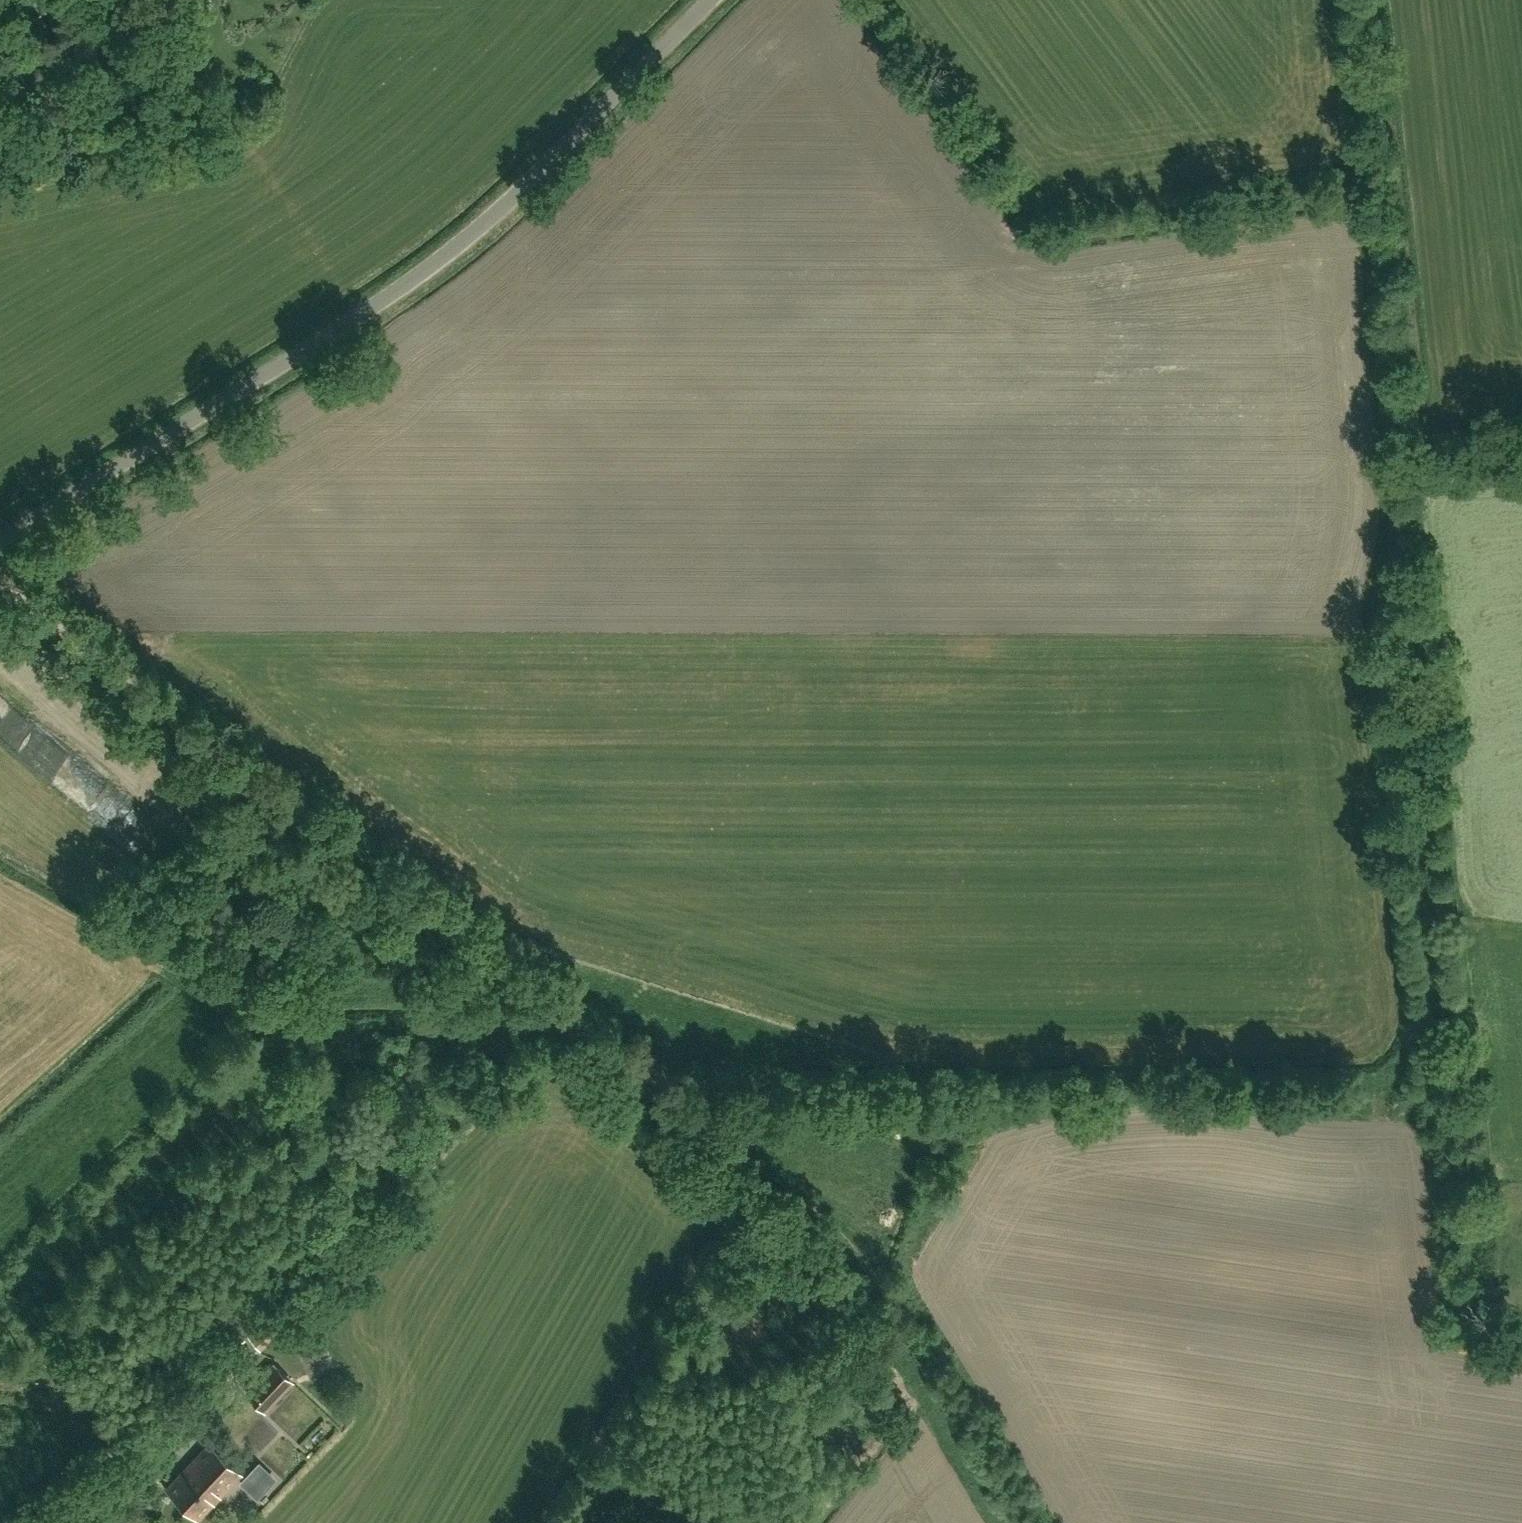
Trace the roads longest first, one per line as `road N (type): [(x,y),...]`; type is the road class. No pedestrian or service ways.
road 1 (unclassified): [(0,539),(410,289),(511,207),(719,0)]

